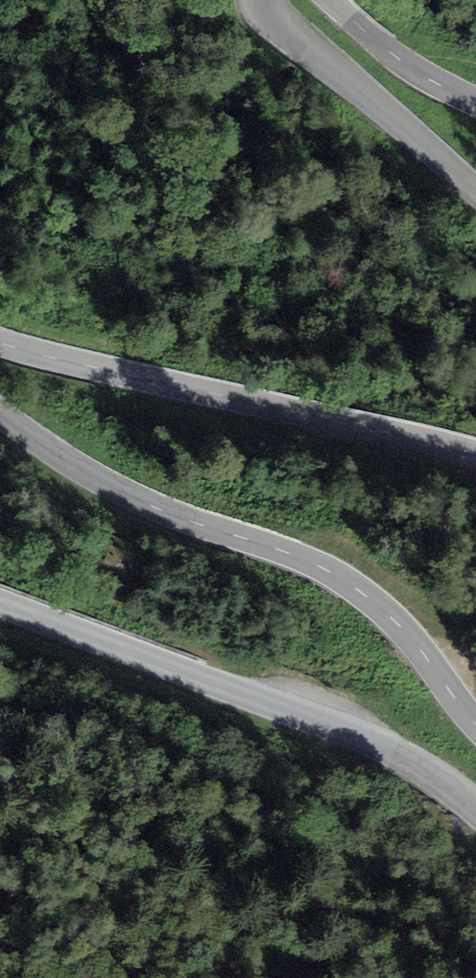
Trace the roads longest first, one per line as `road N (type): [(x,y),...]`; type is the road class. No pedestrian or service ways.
road 1 (tertiary): [(0,415),(51,453),(147,503),(350,583),(390,616),(475,721)]
road 2 (tertiary): [(475,809),(386,747),(0,603)]
road 3 (tertiary): [(475,458),(0,342)]
road 4 (tertiary): [(257,0),(261,12),(475,192)]
road 5 (tertiary): [(475,100),(424,73),(334,0)]

